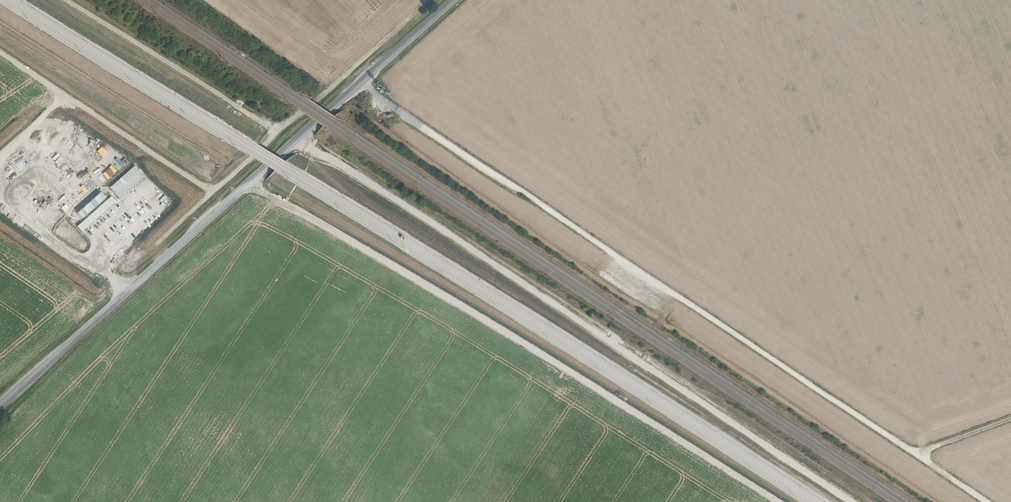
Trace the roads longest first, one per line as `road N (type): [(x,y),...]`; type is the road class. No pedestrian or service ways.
road 1 (track): [(363,80),(923,458)]
road 2 (track): [(298,139),(849,501)]
road 3 (track): [(778,501),(249,183)]
road 4 (tertiary): [(0,406),(452,0)]
road 5 (track): [(432,0),(115,281),(125,295)]
road 6 (track): [(211,192),(0,49)]
road 7 (track): [(275,133),(71,0)]

